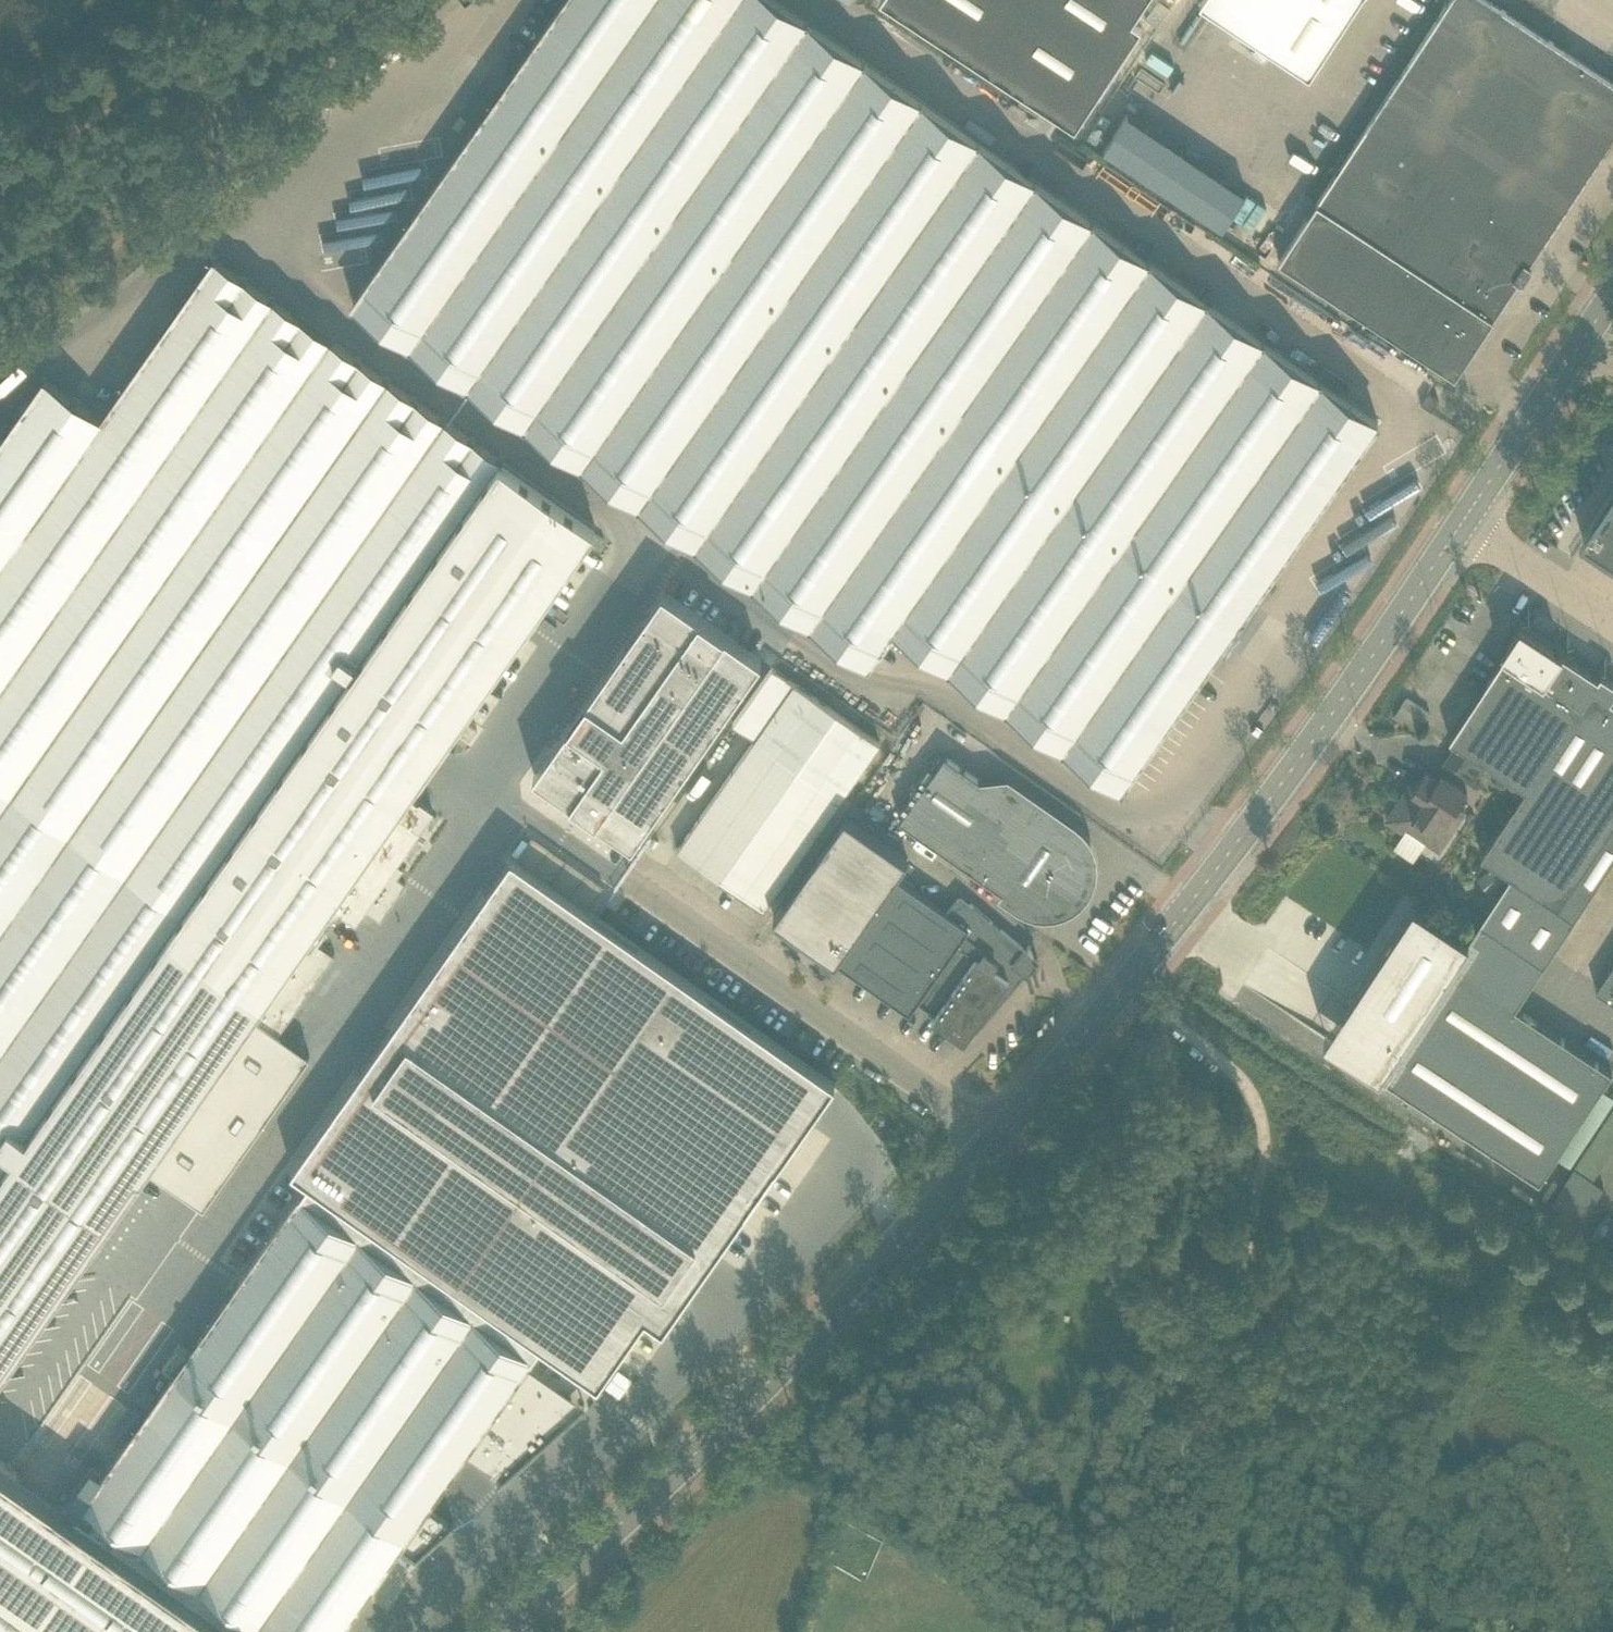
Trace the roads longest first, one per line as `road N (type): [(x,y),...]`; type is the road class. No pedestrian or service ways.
road 1 (primary): [(1458,524),(1220,864),(989,1139)]
road 2 (track): [(1120,988),(1260,1108),(1168,1631)]
road 3 (primary): [(989,1139),(690,1456),(488,1631)]
road 4 (unclassified): [(989,1139),(479,773)]
road 5 (track): [(1612,1309),(1481,1221),(1358,1176),(1256,1160)]
road 6 (primary): [(1612,291),(1458,524)]
road 7 (unclassified): [(1612,616),(1458,524)]

